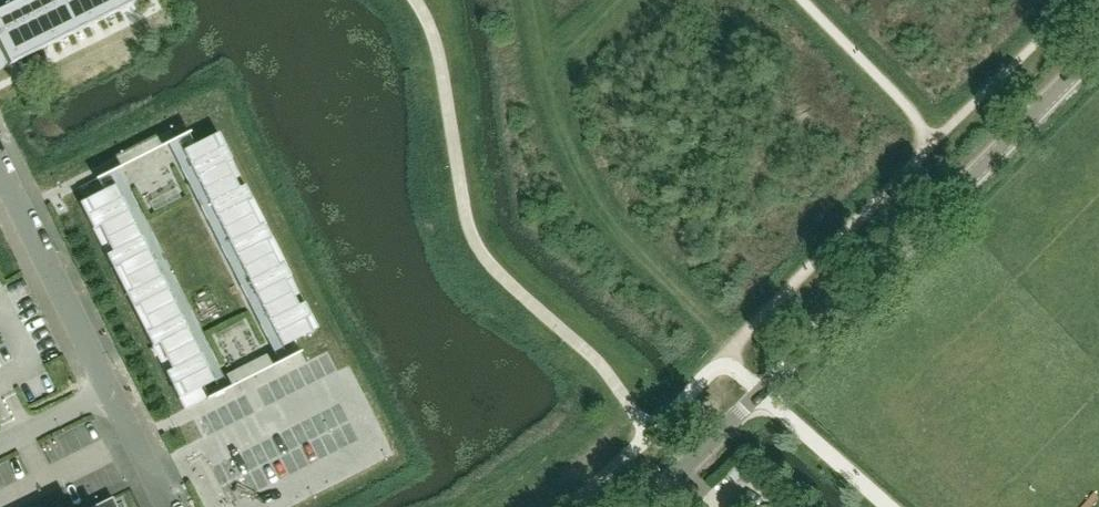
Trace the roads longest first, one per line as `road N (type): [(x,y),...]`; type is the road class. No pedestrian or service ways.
road 1 (tertiary): [(760,390),(1098,49)]
road 2 (unclassified): [(110,392),(0,170)]
road 3 (unclassified): [(760,390),(890,506)]
road 4 (tertiary): [(645,506),(760,390)]
road 5 (unclassified): [(169,506),(110,392)]
road 6 (unclassified): [(0,446),(110,392)]

